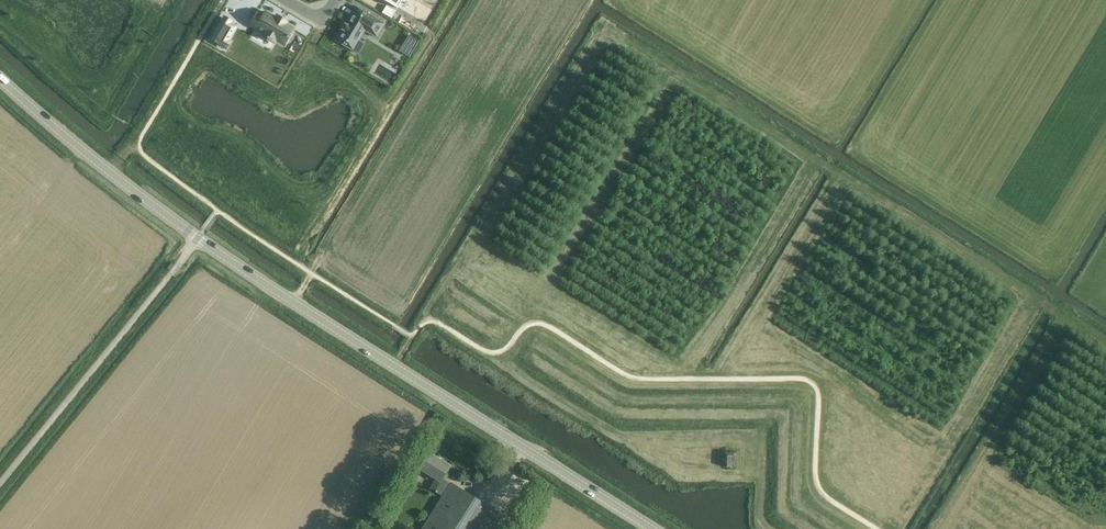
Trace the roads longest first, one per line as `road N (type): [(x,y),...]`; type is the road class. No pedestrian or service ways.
road 1 (tertiary): [(653,528),(198,238),(0,76)]

